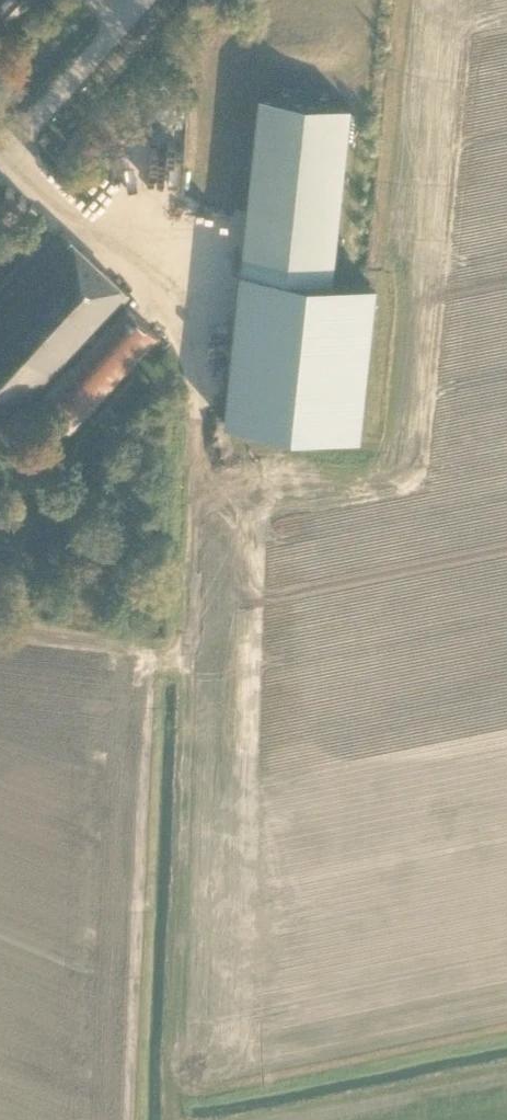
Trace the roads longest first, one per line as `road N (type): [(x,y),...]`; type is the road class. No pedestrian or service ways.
road 1 (tertiary): [(0,156),(126,22)]

